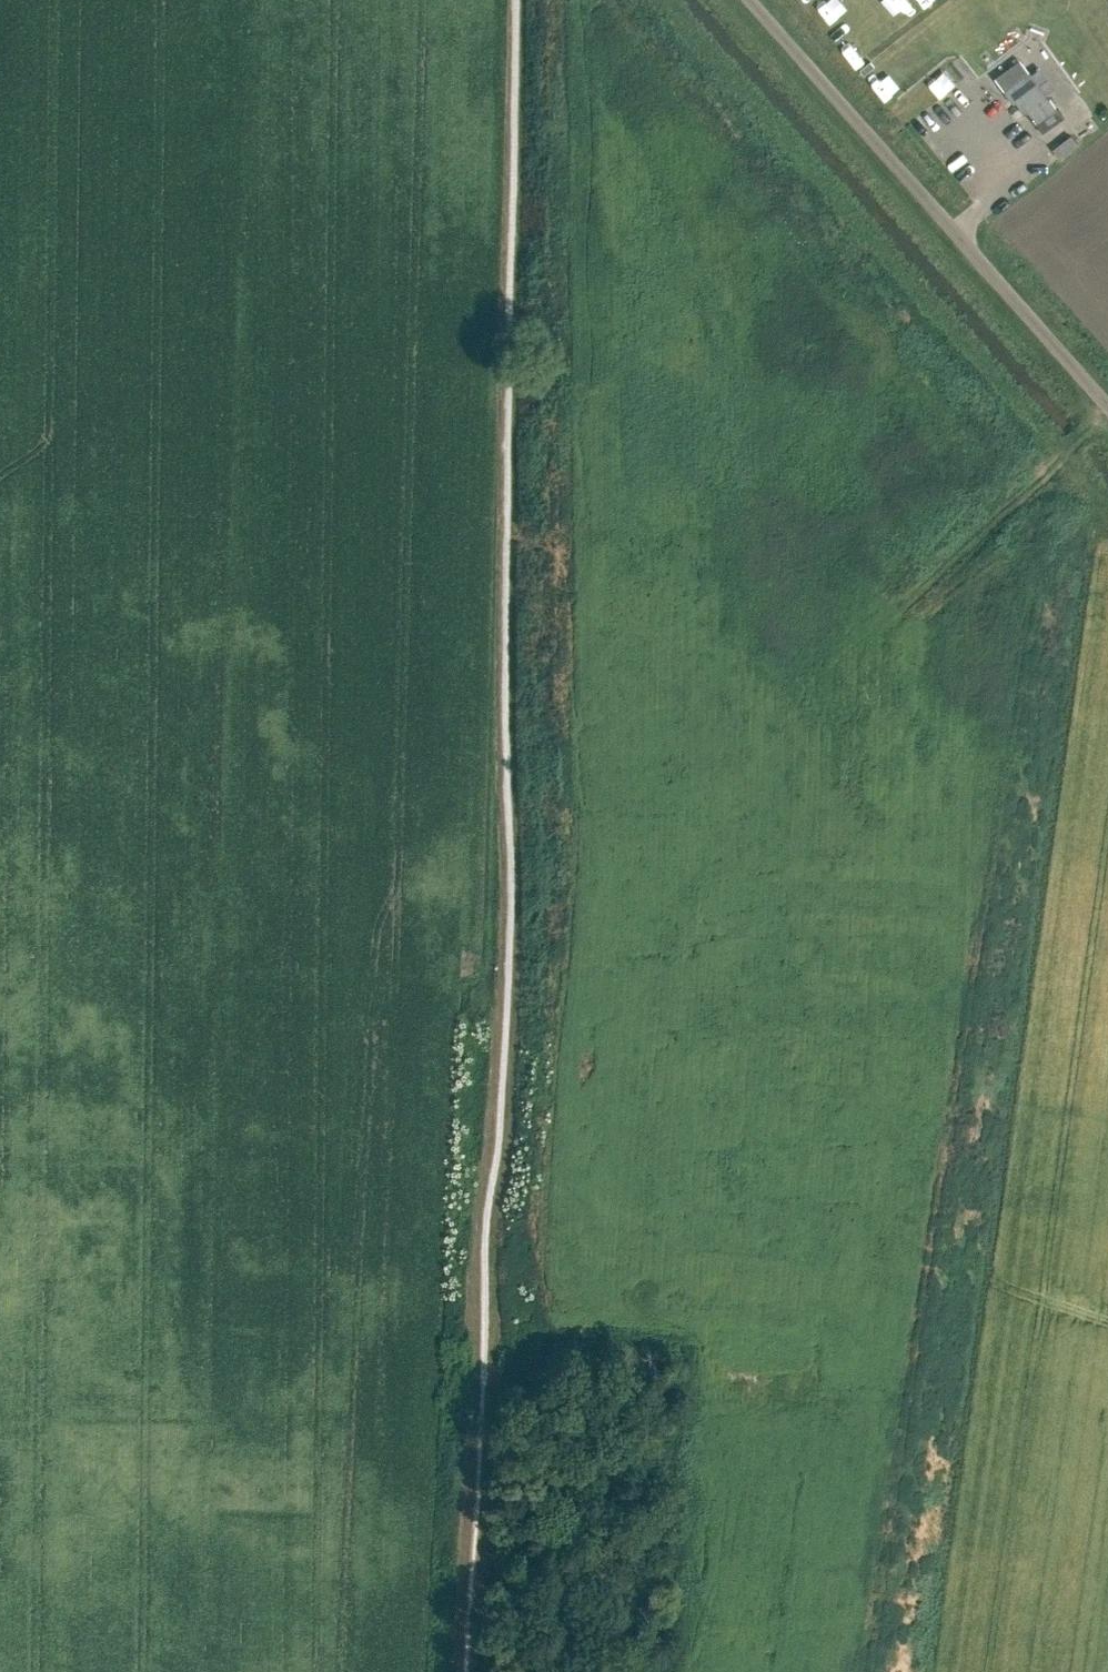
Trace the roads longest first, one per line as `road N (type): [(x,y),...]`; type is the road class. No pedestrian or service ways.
road 1 (track): [(1107,404),(752,0)]

